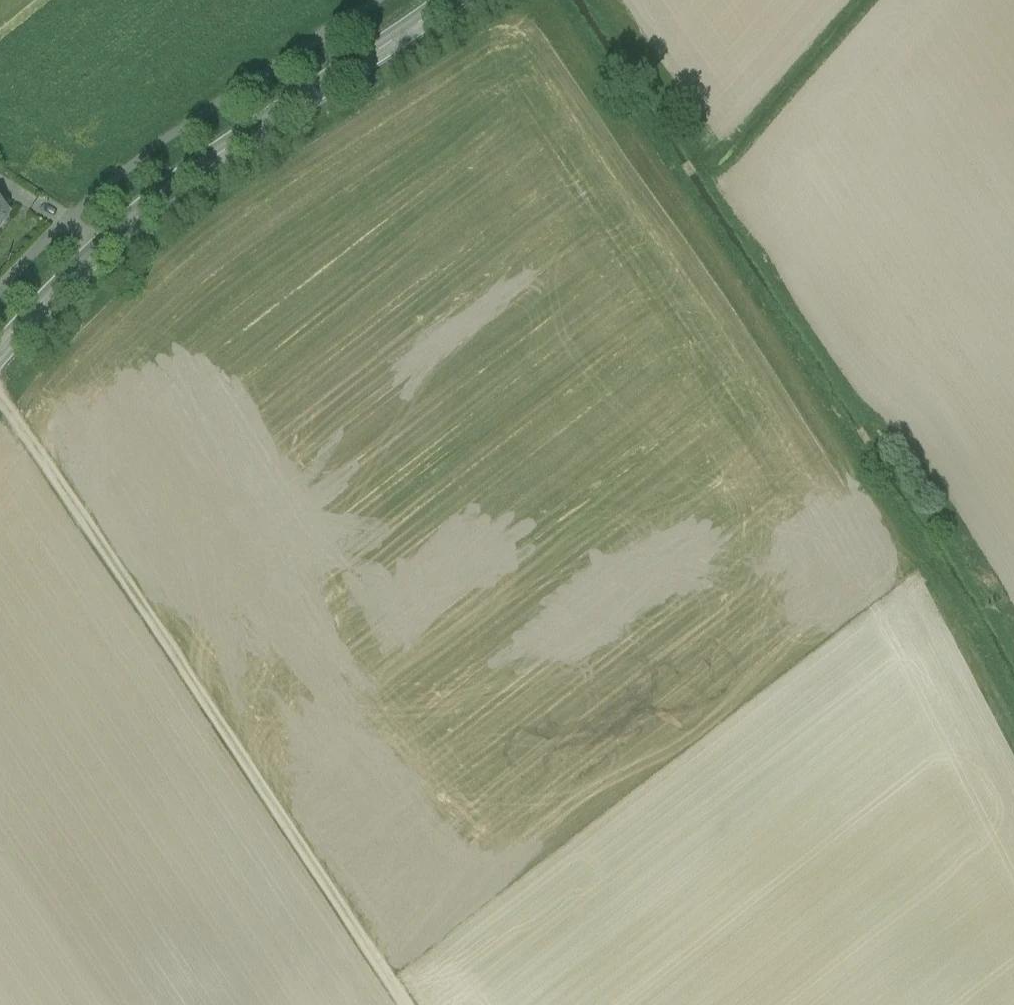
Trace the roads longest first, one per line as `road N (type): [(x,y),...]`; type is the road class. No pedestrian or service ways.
road 1 (tertiary): [(0,357),(131,224),(448,0)]

